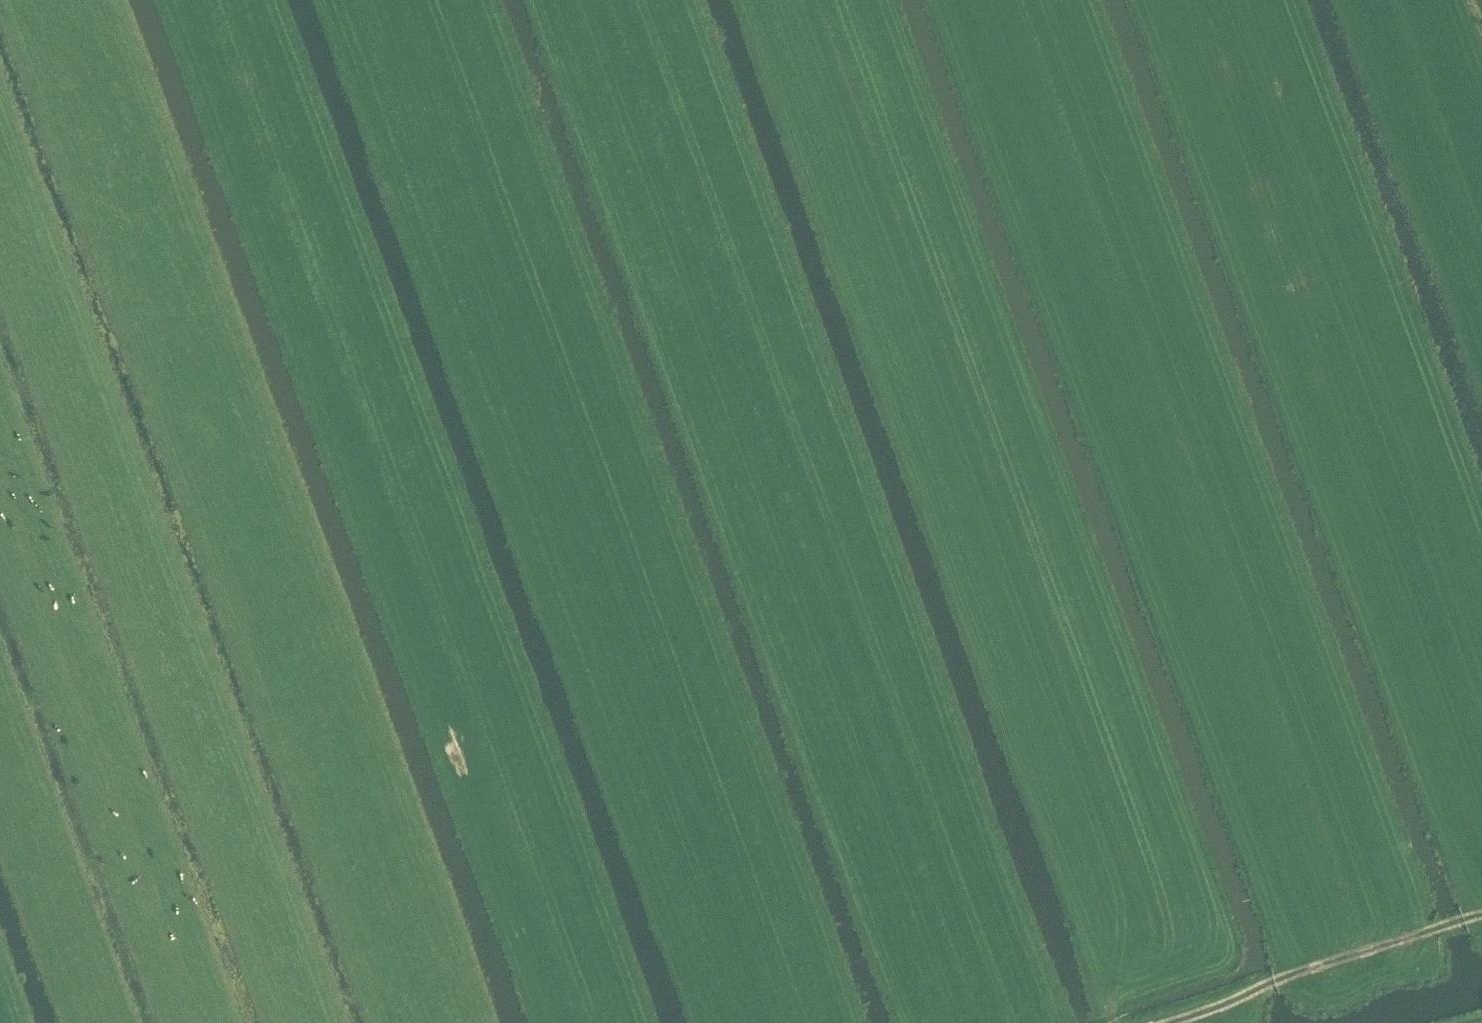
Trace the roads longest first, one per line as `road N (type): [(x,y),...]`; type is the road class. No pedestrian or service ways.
road 1 (track): [(1171,1022),(1481,913)]

